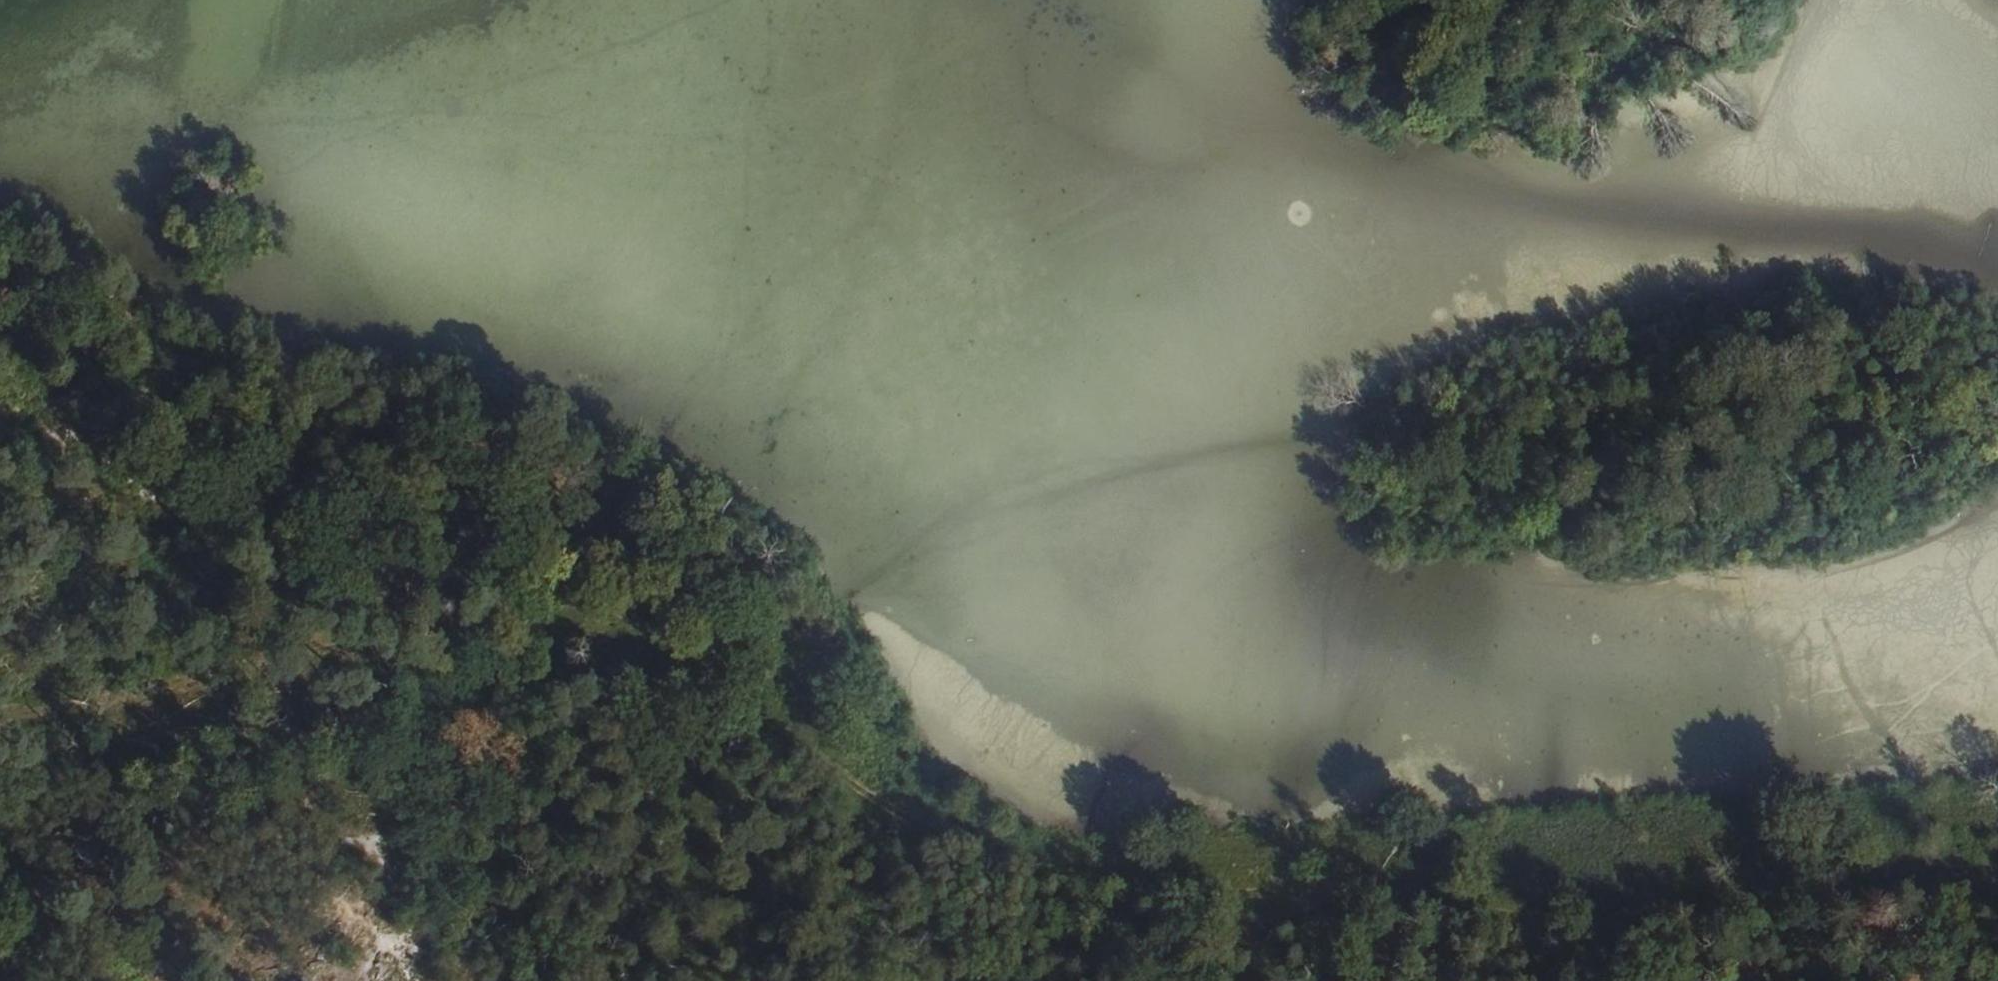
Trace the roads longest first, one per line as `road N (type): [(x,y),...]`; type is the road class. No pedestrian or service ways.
road 1 (track): [(1902,980),(1979,846)]

